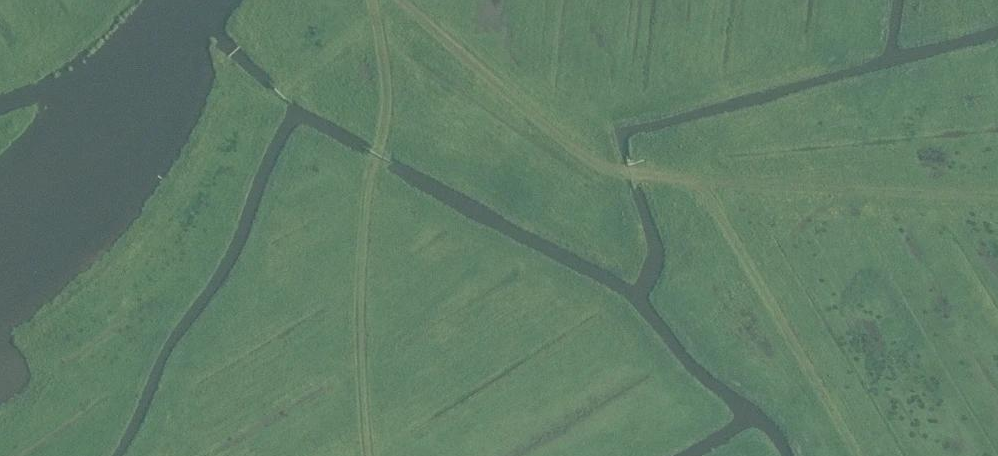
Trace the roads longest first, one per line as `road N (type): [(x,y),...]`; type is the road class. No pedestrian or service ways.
road 1 (track): [(997,196),(652,182),(606,173),(404,0)]
road 2 (track): [(370,455),(360,275),(388,94),(376,0)]
road 3 (track): [(854,455),(700,184)]

